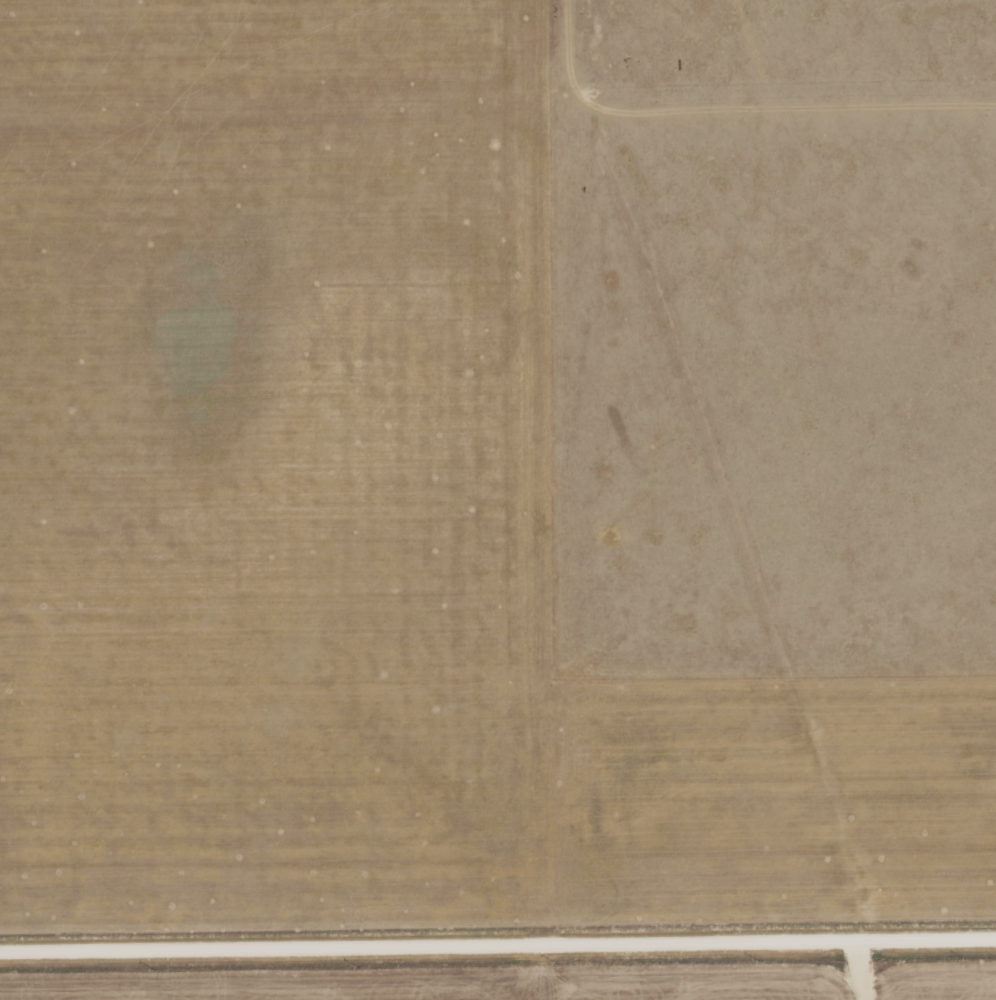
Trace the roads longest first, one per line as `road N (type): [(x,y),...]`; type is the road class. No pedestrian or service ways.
road 1 (residential): [(0,948),(995,935)]

